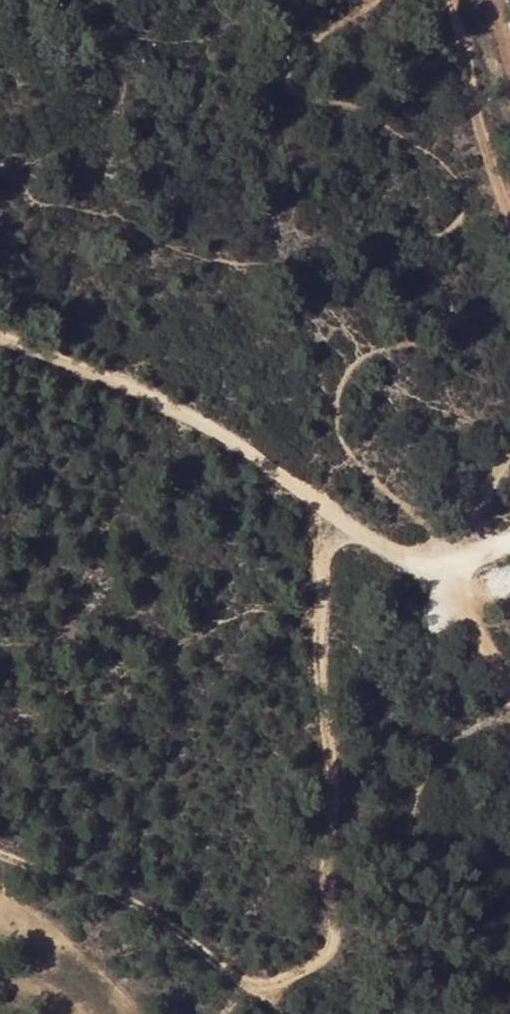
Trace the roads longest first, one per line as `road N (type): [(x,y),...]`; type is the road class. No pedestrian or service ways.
road 1 (track): [(0,861),(208,945),(256,983),(342,949),(321,771),(322,588),(336,515)]
road 2 (track): [(509,543),(420,567),(103,376),(0,339)]
road 3 (track): [(444,0),(509,205)]
road 4 (track): [(509,696),(445,561)]
road 5 (track): [(509,431),(458,513),(445,561)]

